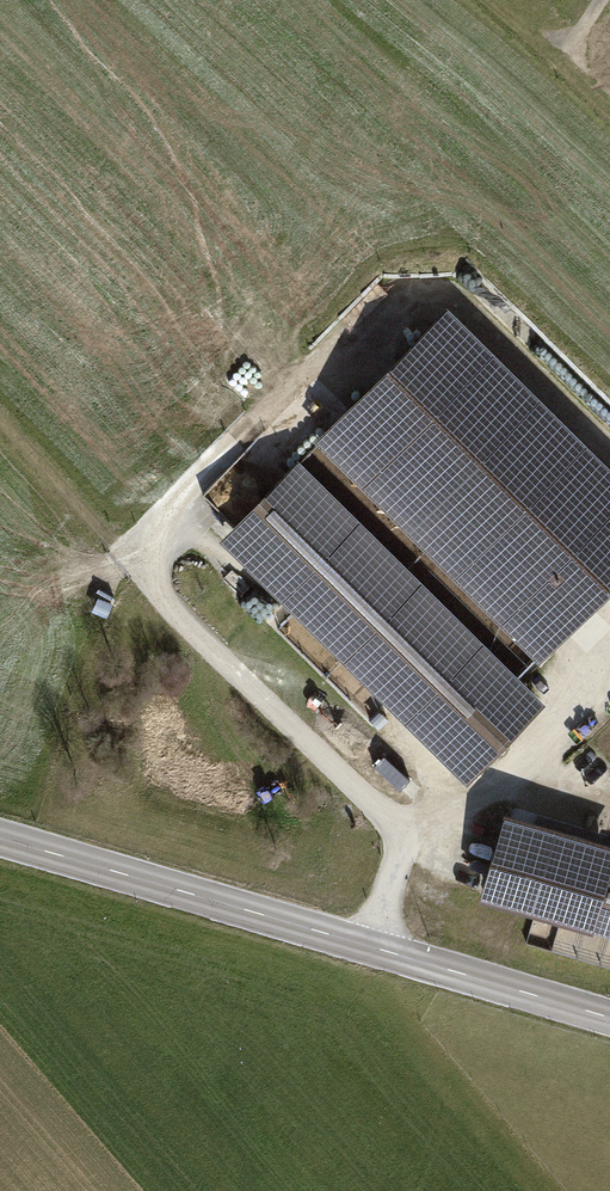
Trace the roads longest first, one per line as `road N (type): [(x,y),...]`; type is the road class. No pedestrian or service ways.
road 1 (track): [(367,945),(401,835),(0,422)]
road 2 (tertiary): [(609,1018),(0,836)]
road 3 (track): [(488,0),(609,110)]

